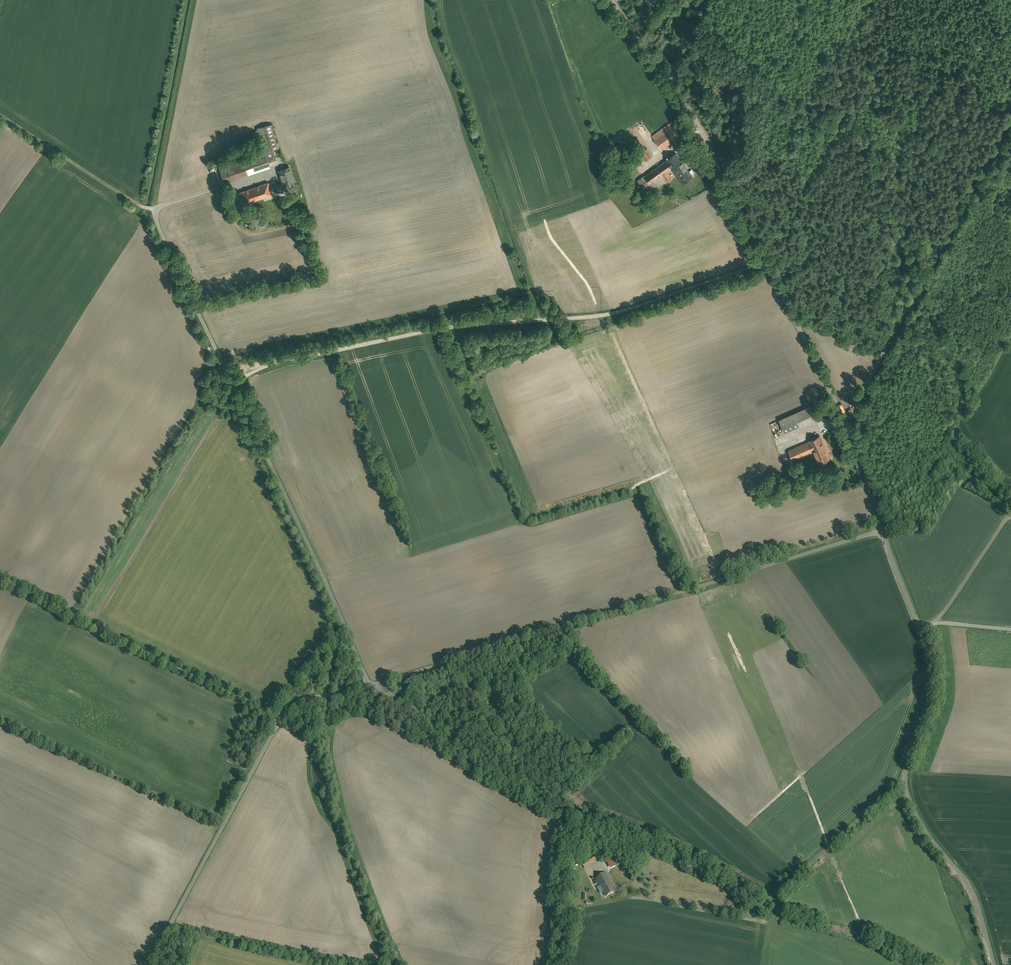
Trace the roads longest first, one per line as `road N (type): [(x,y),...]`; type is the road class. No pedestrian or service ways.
road 1 (unclassified): [(762,262),(598,316),(418,333),(298,357),(230,384)]
road 2 (unclassified): [(378,685),(881,531)]
road 3 (unclassified): [(881,531),(929,662),(927,711),(905,789),(927,834),(969,885),(994,964)]
road 4 (unclassified): [(147,964),(282,718),(306,700),(368,687)]
road 5 (track): [(1010,112),(844,421)]
road 6 (unclassified): [(230,384),(368,687)]
road 7 (track): [(282,718),(0,582)]
road 8 (unclassified): [(762,262),(695,121),(609,0)]
road 9 (unclassified): [(881,531),(844,421),(762,262)]
road 10 (unclassified): [(378,685),(586,828)]
road 11 (unclassified): [(230,384),(155,210)]
road 12 (track): [(167,928),(346,964)]
road 13 (track): [(155,210),(0,116)]

